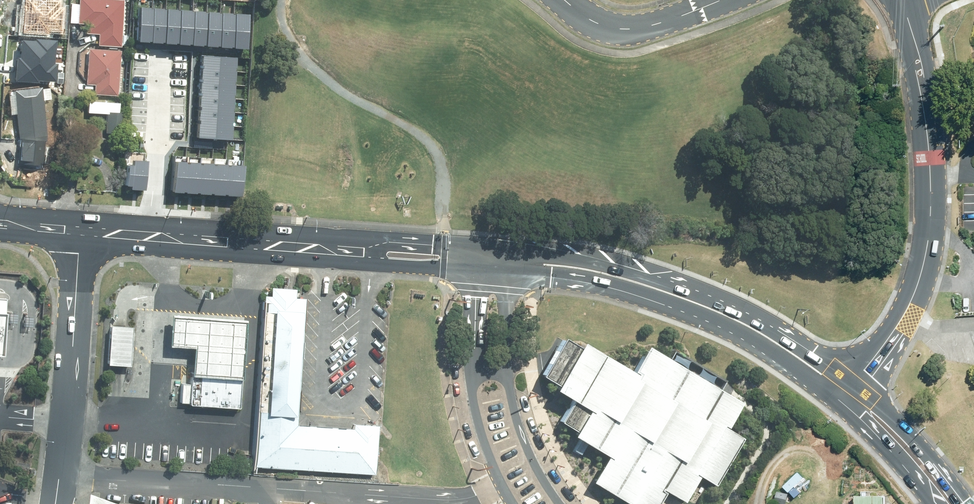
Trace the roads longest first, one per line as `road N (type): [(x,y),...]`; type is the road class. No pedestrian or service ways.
road 1 (secondary): [(902,4),(924,104),(927,241),(907,307),(852,384)]
road 2 (primary): [(510,252),(599,264),(687,291),(772,331),(852,384)]
road 3 (primary): [(840,402),(736,334),(671,307),(588,283),(509,274)]
road 4 (primary): [(81,232),(364,252)]
road 5 (residential): [(81,232),(55,503)]
road 6 (residential): [(512,503),(474,408),(477,271)]
road 7 (residential): [(509,274),(513,408),(557,503)]
road 8 (residential): [(716,0),(633,28),(610,28),(565,0)]
road 9 (primary): [(852,384),(964,503)]
road 10 (primary): [(934,503),(840,402)]

